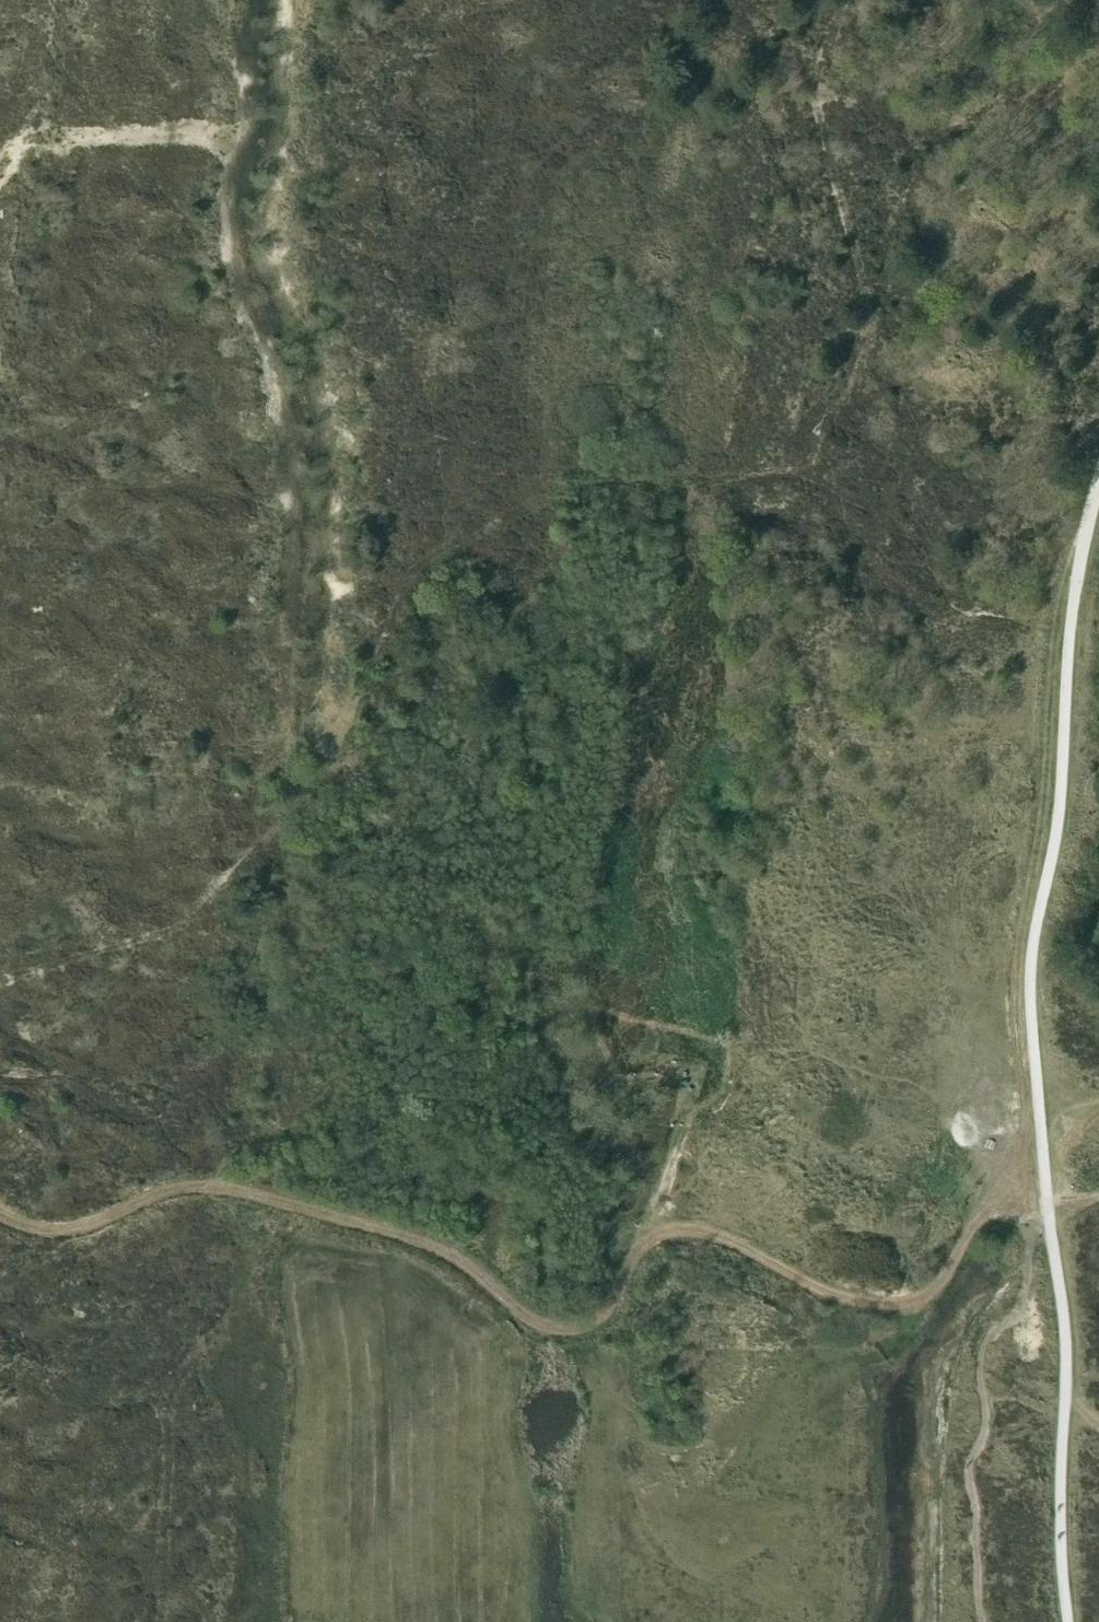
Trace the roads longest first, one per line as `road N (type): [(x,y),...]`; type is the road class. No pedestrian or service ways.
road 1 (track): [(1045,1186),(994,1201),(939,1288),(921,1301),(845,1295),(726,1237),(674,1223),(628,1242),(610,1295),(586,1323),(560,1330),(529,1321),(443,1244),(405,1224),(220,1182),(163,1189),(103,1221),(63,1231),(0,1216)]

